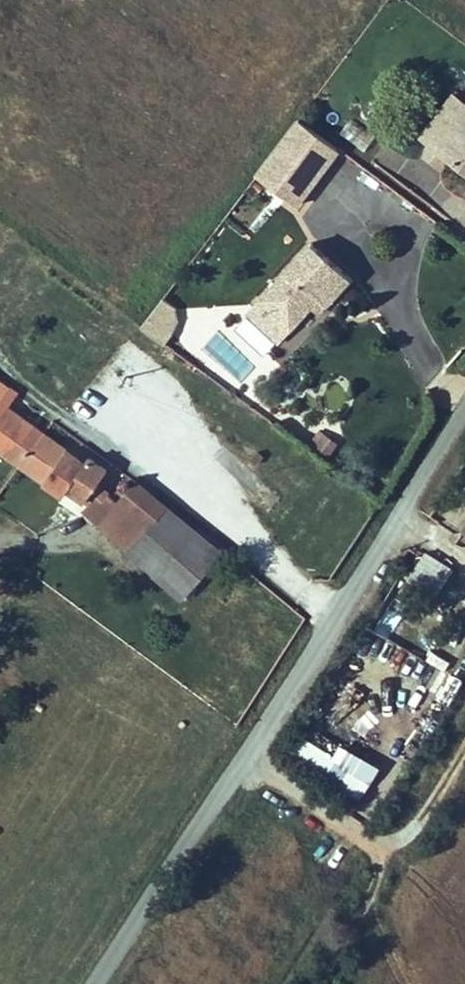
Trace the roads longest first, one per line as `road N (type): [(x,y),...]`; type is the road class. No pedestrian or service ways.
road 1 (unclassified): [(95,983),(336,619),(464,403)]

